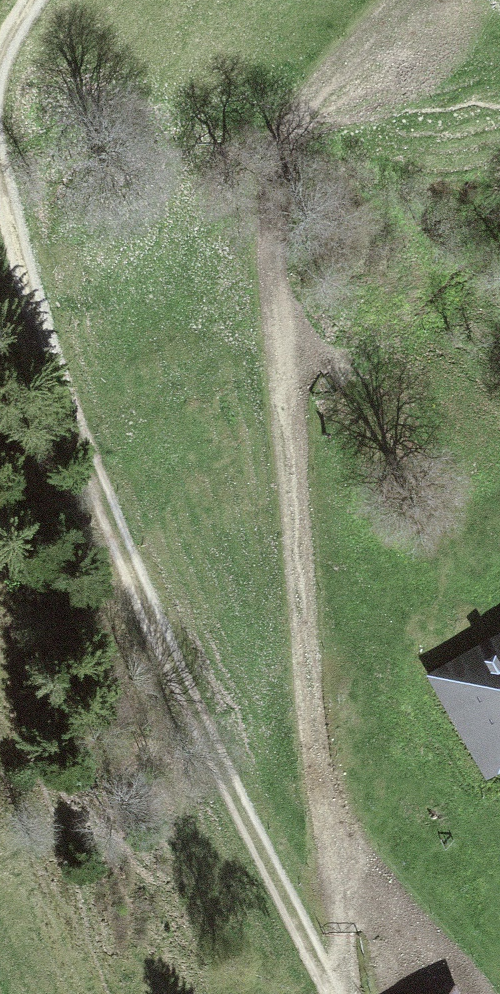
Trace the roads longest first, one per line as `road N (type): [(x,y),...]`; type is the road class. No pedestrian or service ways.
road 1 (track): [(400,0),(314,91),(267,173),(313,750),(345,905),(337,993)]
road 2 (track): [(333,993),(107,507),(0,181)]

